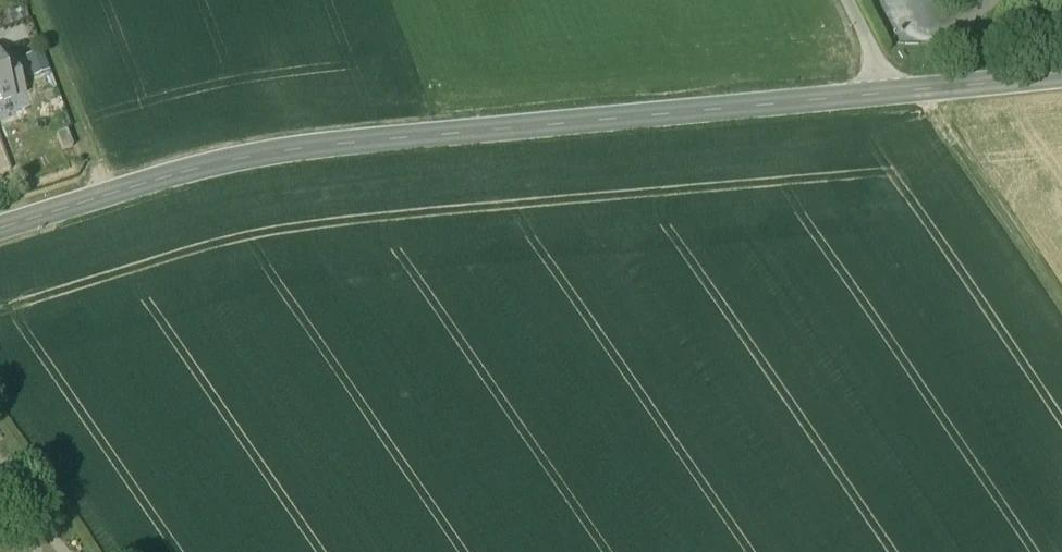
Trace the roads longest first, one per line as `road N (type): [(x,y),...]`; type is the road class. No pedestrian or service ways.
road 1 (secondary): [(1061,75),(322,145),(239,158),(0,227)]
road 2 (track): [(900,90),(940,122),(1061,300)]
road 3 (track): [(35,0),(104,194)]

